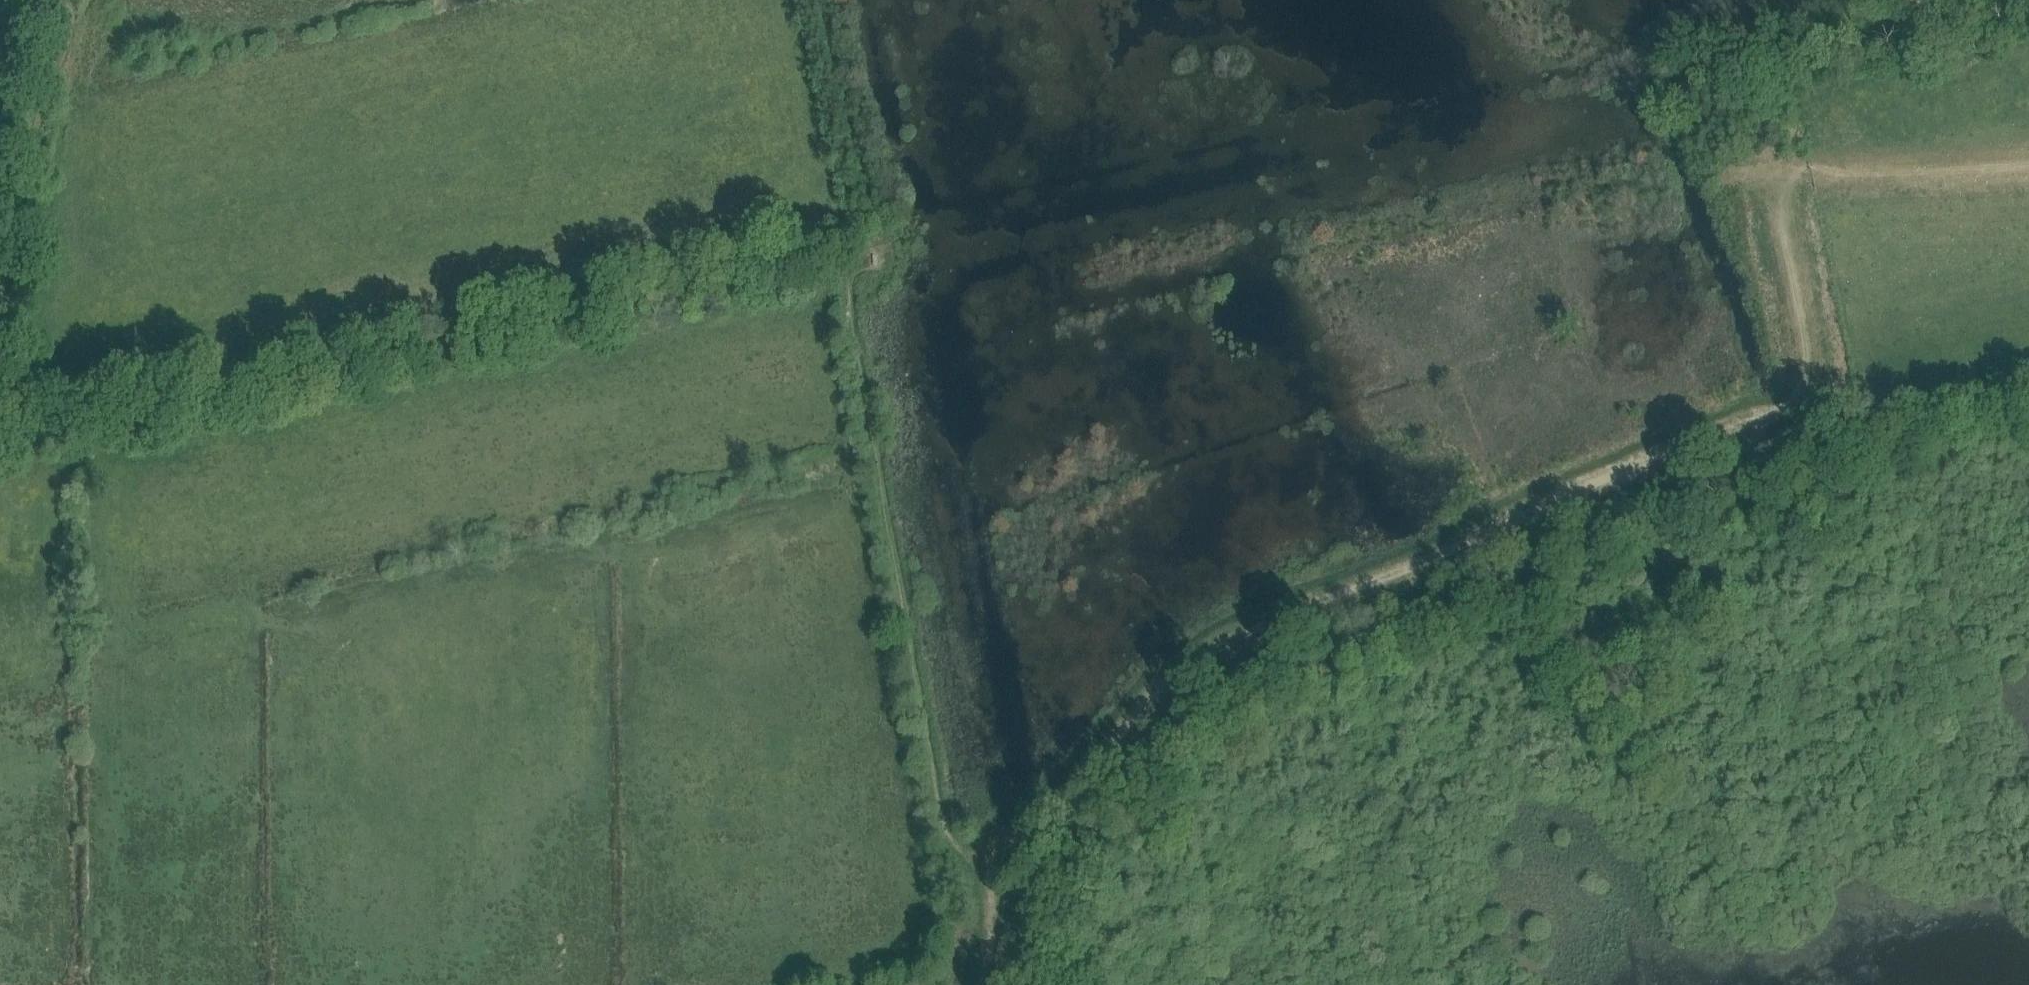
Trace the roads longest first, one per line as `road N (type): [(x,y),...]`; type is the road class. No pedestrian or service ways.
road 1 (track): [(0,426),(820,238),(845,287),(941,825),(983,864)]
road 2 (track): [(60,0),(61,57),(45,91),(0,281)]

